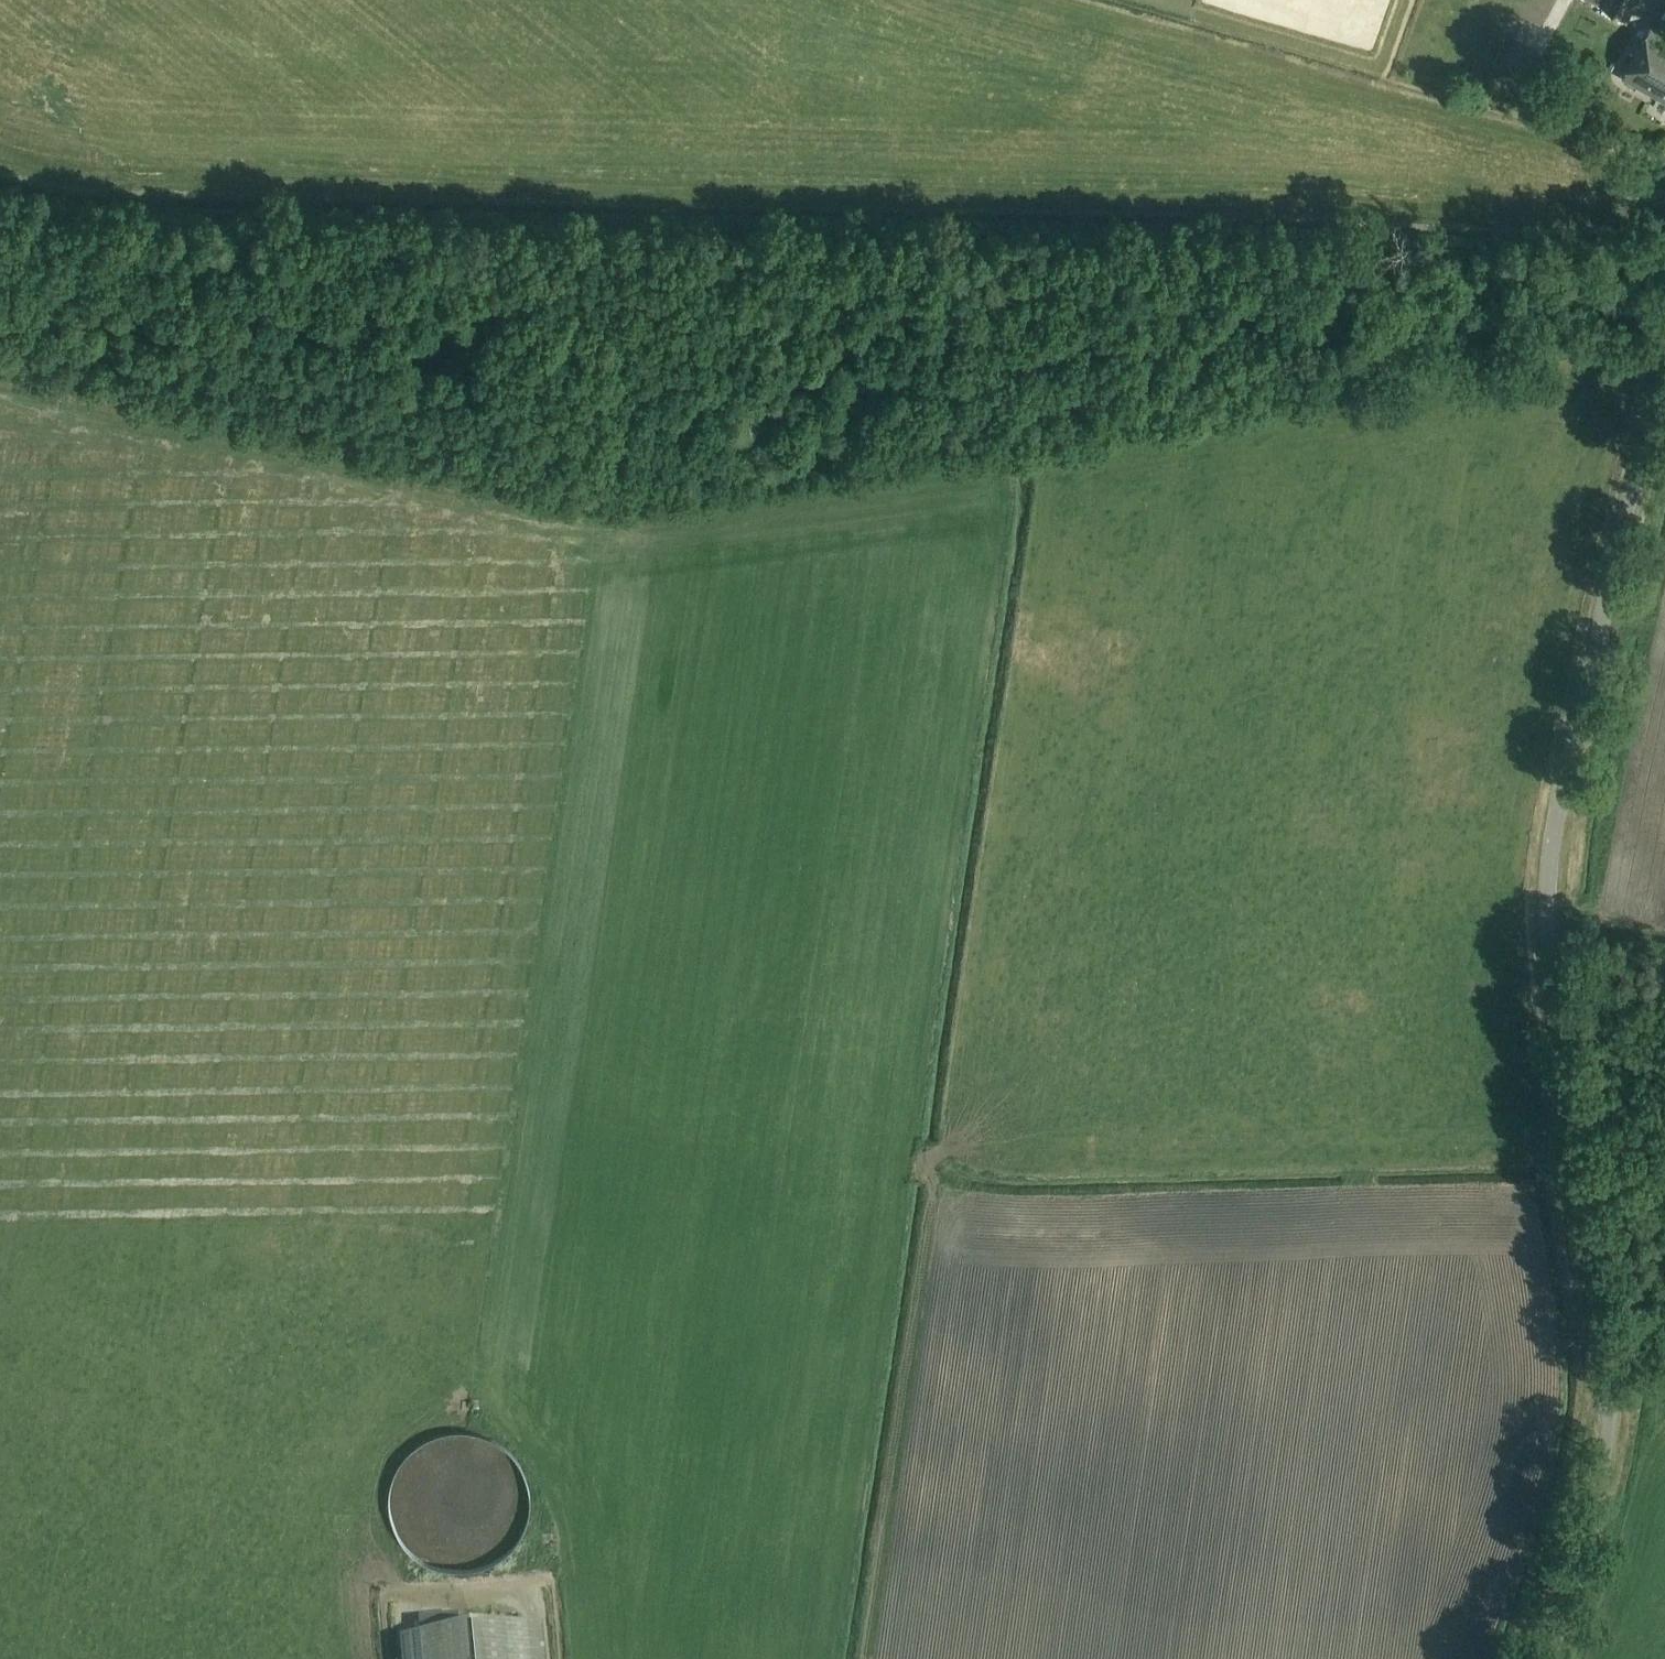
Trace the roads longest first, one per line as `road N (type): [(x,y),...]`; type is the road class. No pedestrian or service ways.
road 1 (unclassified): [(1544,1658),(1589,1521),(1611,1407),(1547,884),(1599,628),(1664,366)]

